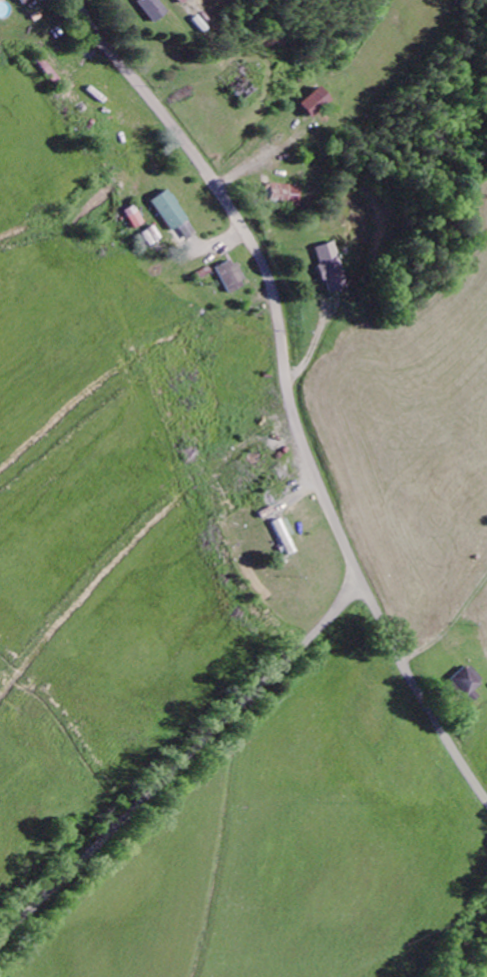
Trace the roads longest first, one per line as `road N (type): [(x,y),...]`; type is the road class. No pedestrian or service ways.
road 1 (residential): [(486,799),(421,698),(304,442),(260,254),(81,0)]
road 2 (residential): [(364,582),(0,939)]

